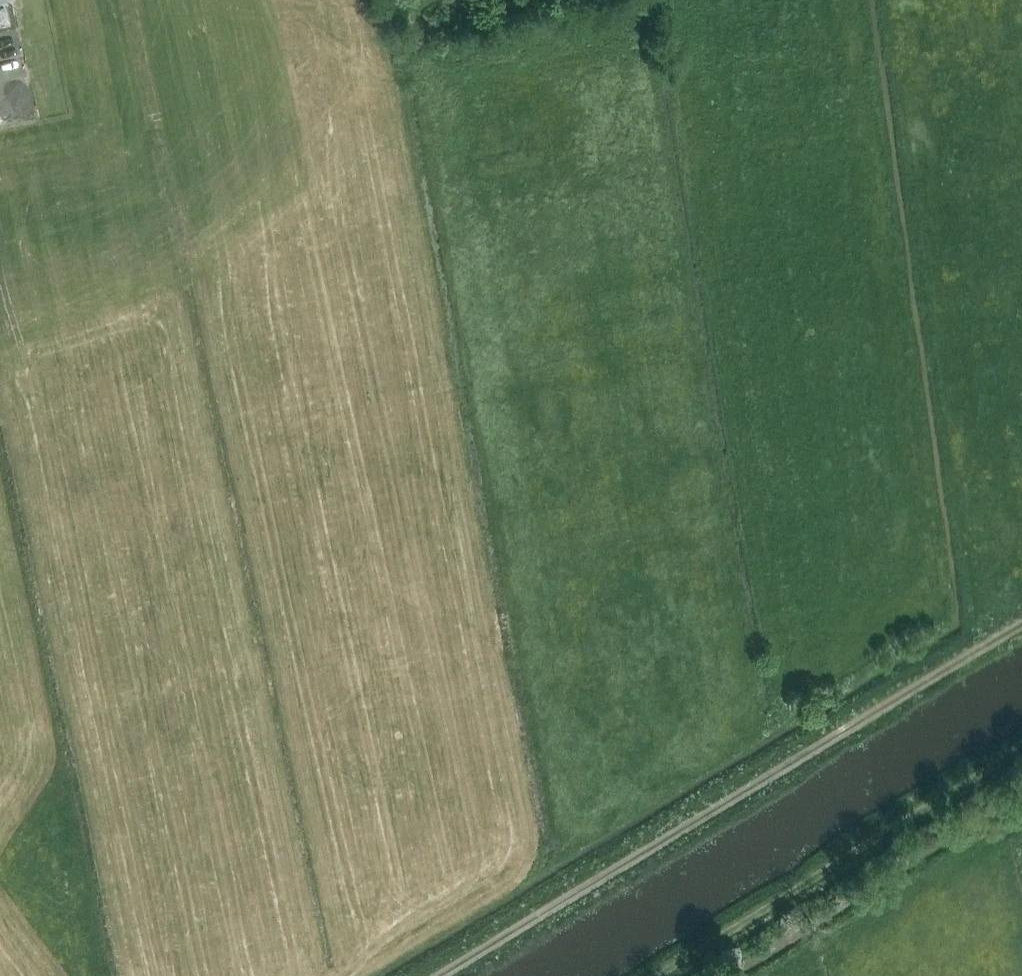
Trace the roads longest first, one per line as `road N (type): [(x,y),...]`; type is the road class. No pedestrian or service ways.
road 1 (track): [(1021,623),(438,975)]

